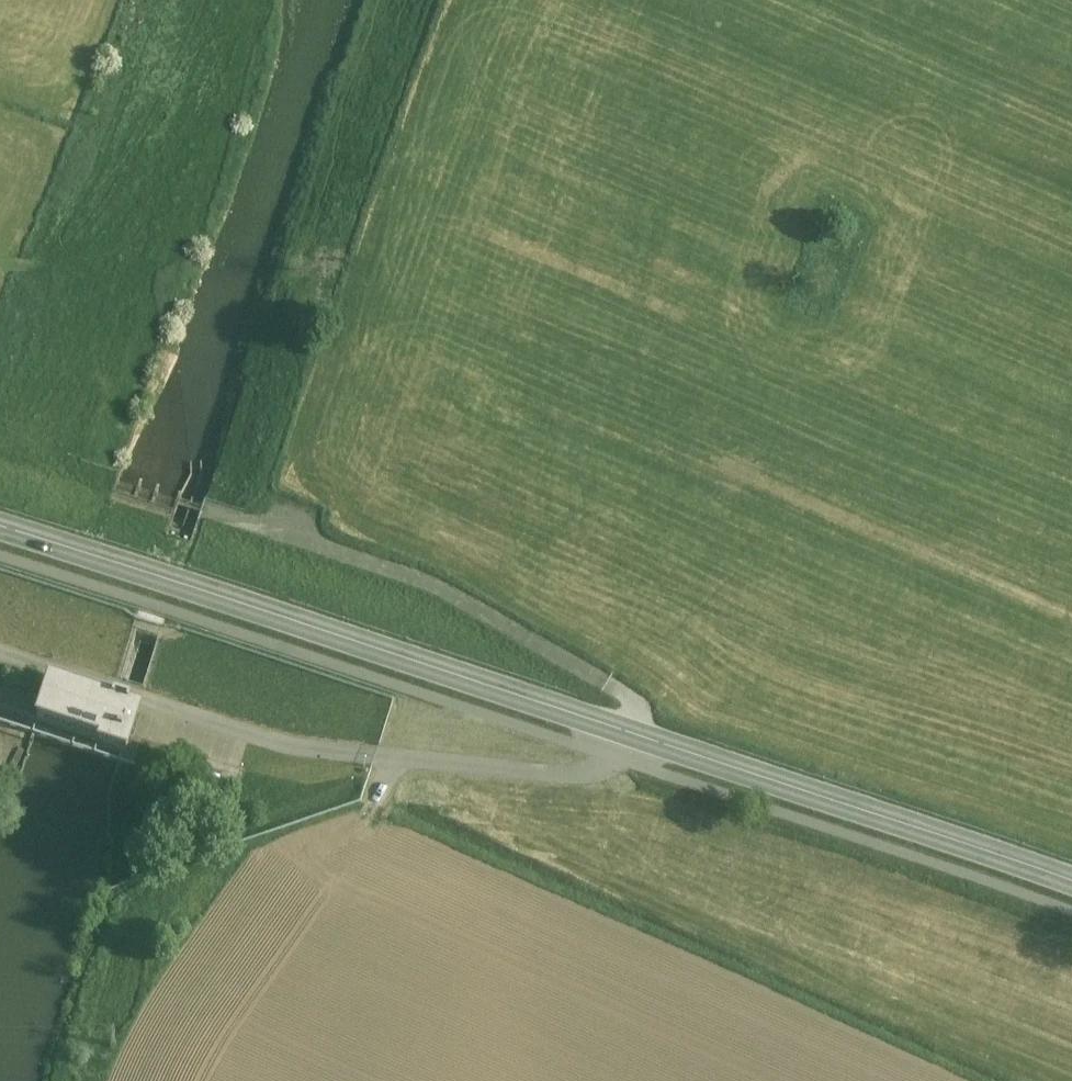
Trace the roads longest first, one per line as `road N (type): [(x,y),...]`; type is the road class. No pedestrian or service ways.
road 1 (secondary): [(1071,886),(0,532)]

